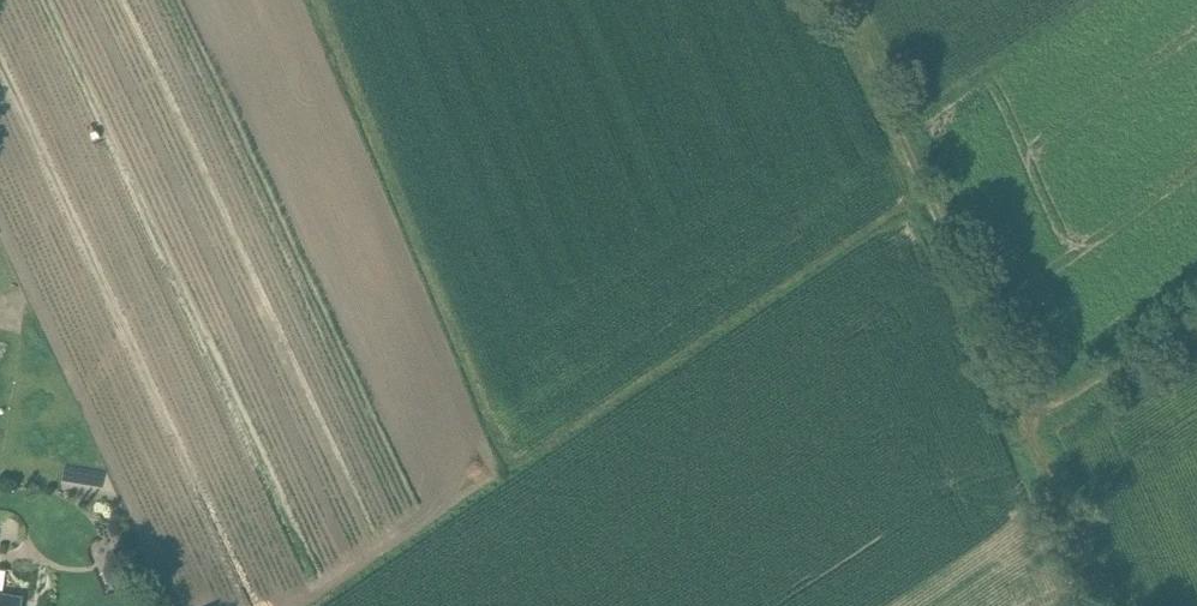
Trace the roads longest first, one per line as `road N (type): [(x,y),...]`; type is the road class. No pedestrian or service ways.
road 1 (track): [(839,0),(1030,421)]
road 2 (track): [(1196,303),(1030,421)]
road 3 (track): [(1030,421),(1109,605)]

